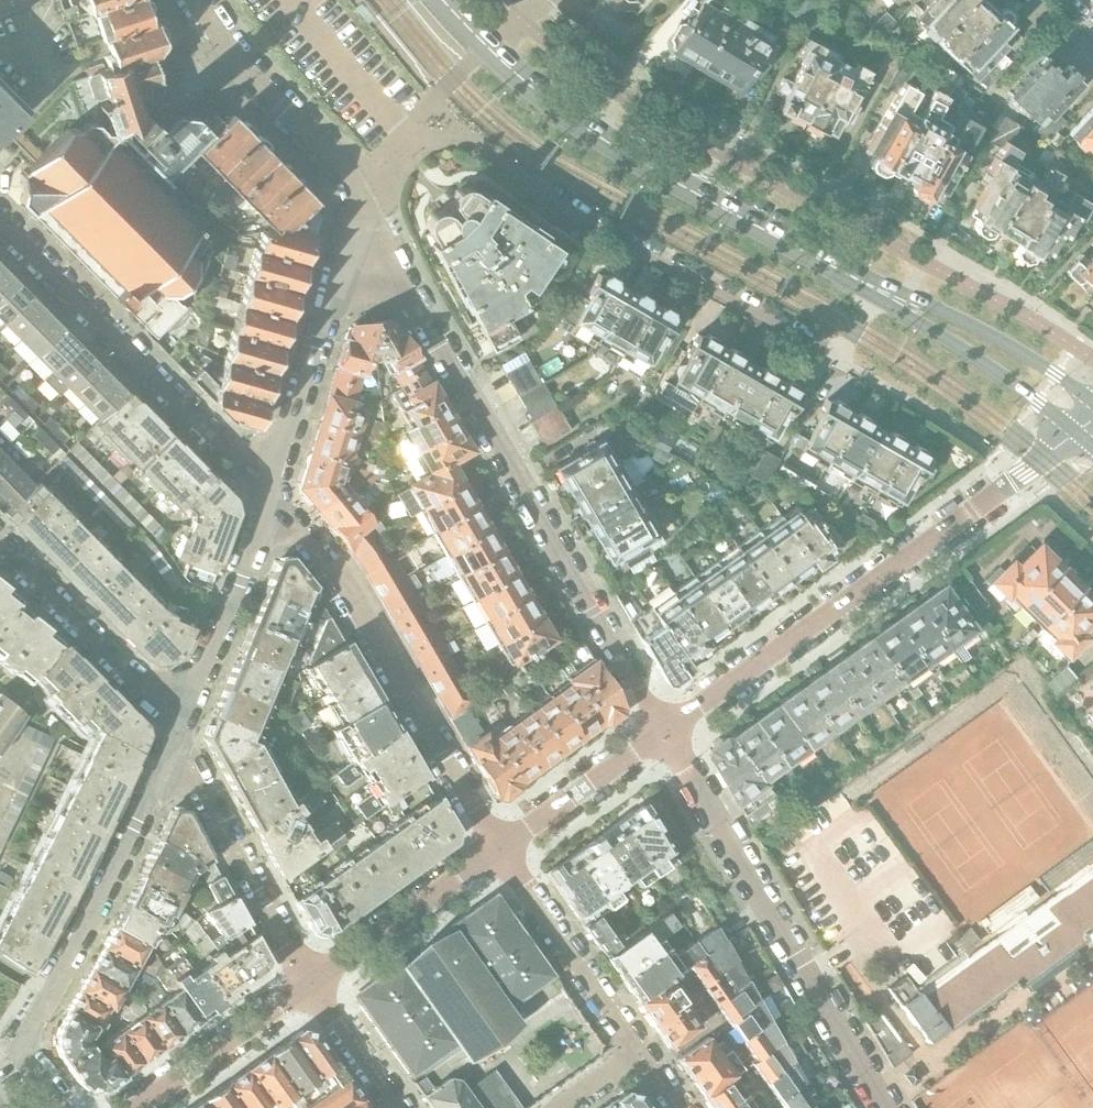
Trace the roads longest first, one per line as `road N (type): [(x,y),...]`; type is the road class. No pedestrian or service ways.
road 1 (residential): [(360,204),(663,731)]
road 2 (secondary): [(898,300),(616,146),(554,104),(444,0)]
road 3 (residential): [(663,731),(1075,433)]
road 4 (residential): [(881,1107),(663,731)]
road 5 (residential): [(495,851),(318,551),(266,495)]
road 6 (residential): [(67,1107),(26,1046),(178,730)]
road 7 (residential): [(0,221),(266,495)]
road 8 (residential): [(266,495),(360,204)]
road 9 (residential): [(178,730),(311,984)]
road 10 (residential): [(198,0),(327,151),(360,204)]
road 11 (residential): [(178,730),(0,550)]
road 12 (residential): [(178,730),(266,495)]
road 13 (residential): [(637,1053),(495,851)]
road 14 (residential): [(311,984),(495,851)]
road 15 (secondary): [(1092,402),(1035,360),(928,305),(898,300)]
road 16 (secondary): [(898,300),(1075,433)]
road 17 (residential): [(134,1107),(311,984)]
road 18 (residential): [(495,851),(663,731)]
road 19 (residential): [(399,1107),(311,984)]

